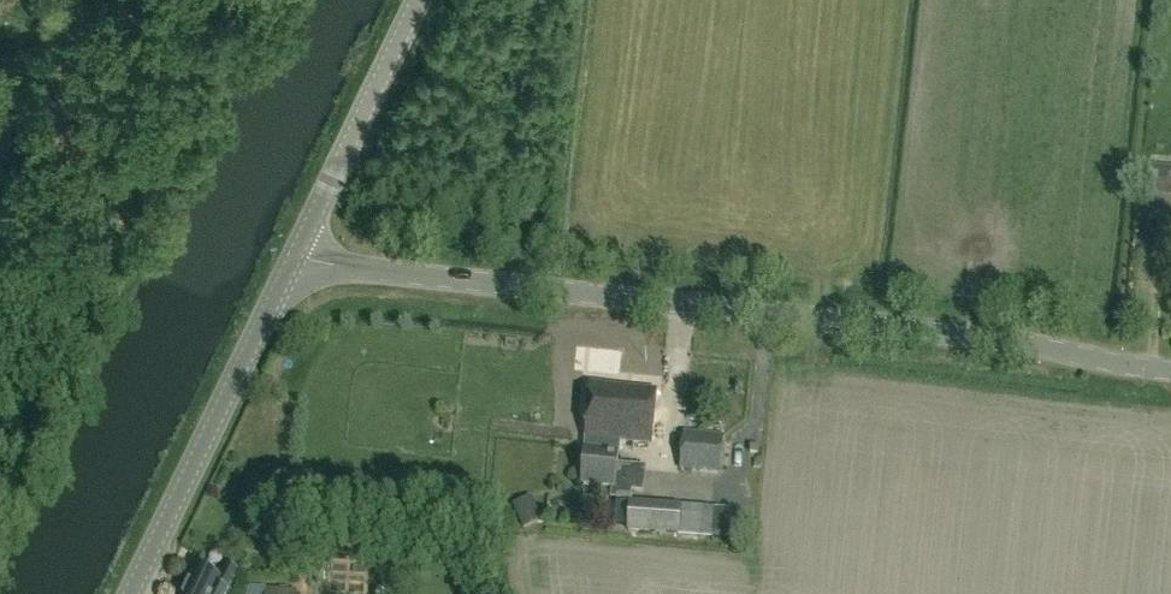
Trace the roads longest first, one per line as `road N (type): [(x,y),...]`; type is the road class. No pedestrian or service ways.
road 1 (unclassified): [(1170,367),(984,335),(291,255)]
road 2 (tertiary): [(128,593),(291,255)]
road 3 (tertiary): [(291,255),(416,0)]
road 4 (track): [(89,122),(0,360)]

